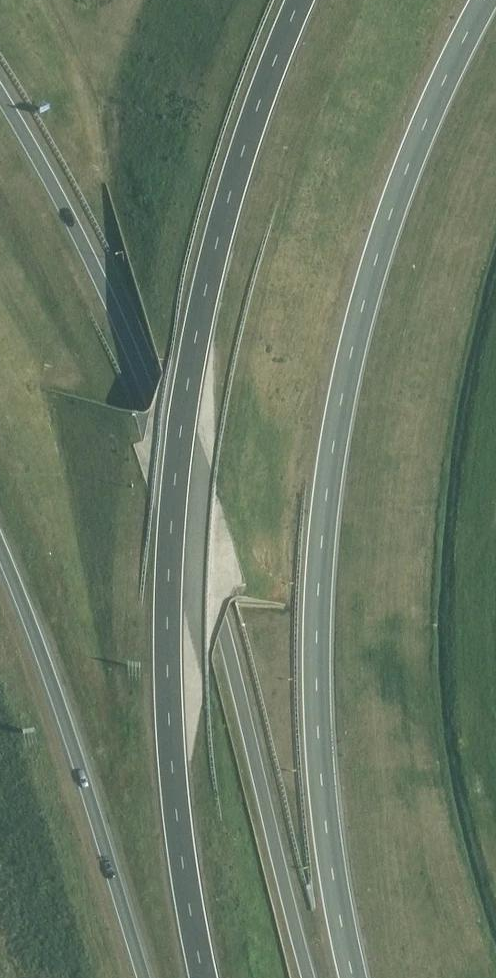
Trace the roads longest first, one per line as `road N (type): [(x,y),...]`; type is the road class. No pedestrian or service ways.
road 1 (trunk): [(352,977),(319,748),(319,562),(331,455),(382,243),(432,104),(486,0)]
road 2 (trunk): [(300,0),(219,231),(176,467),(170,732),(203,977)]
road 3 (trunk): [(307,977),(191,513),(95,266),(0,95)]
road 4 (trunk): [(0,551),(43,655),(142,977)]

